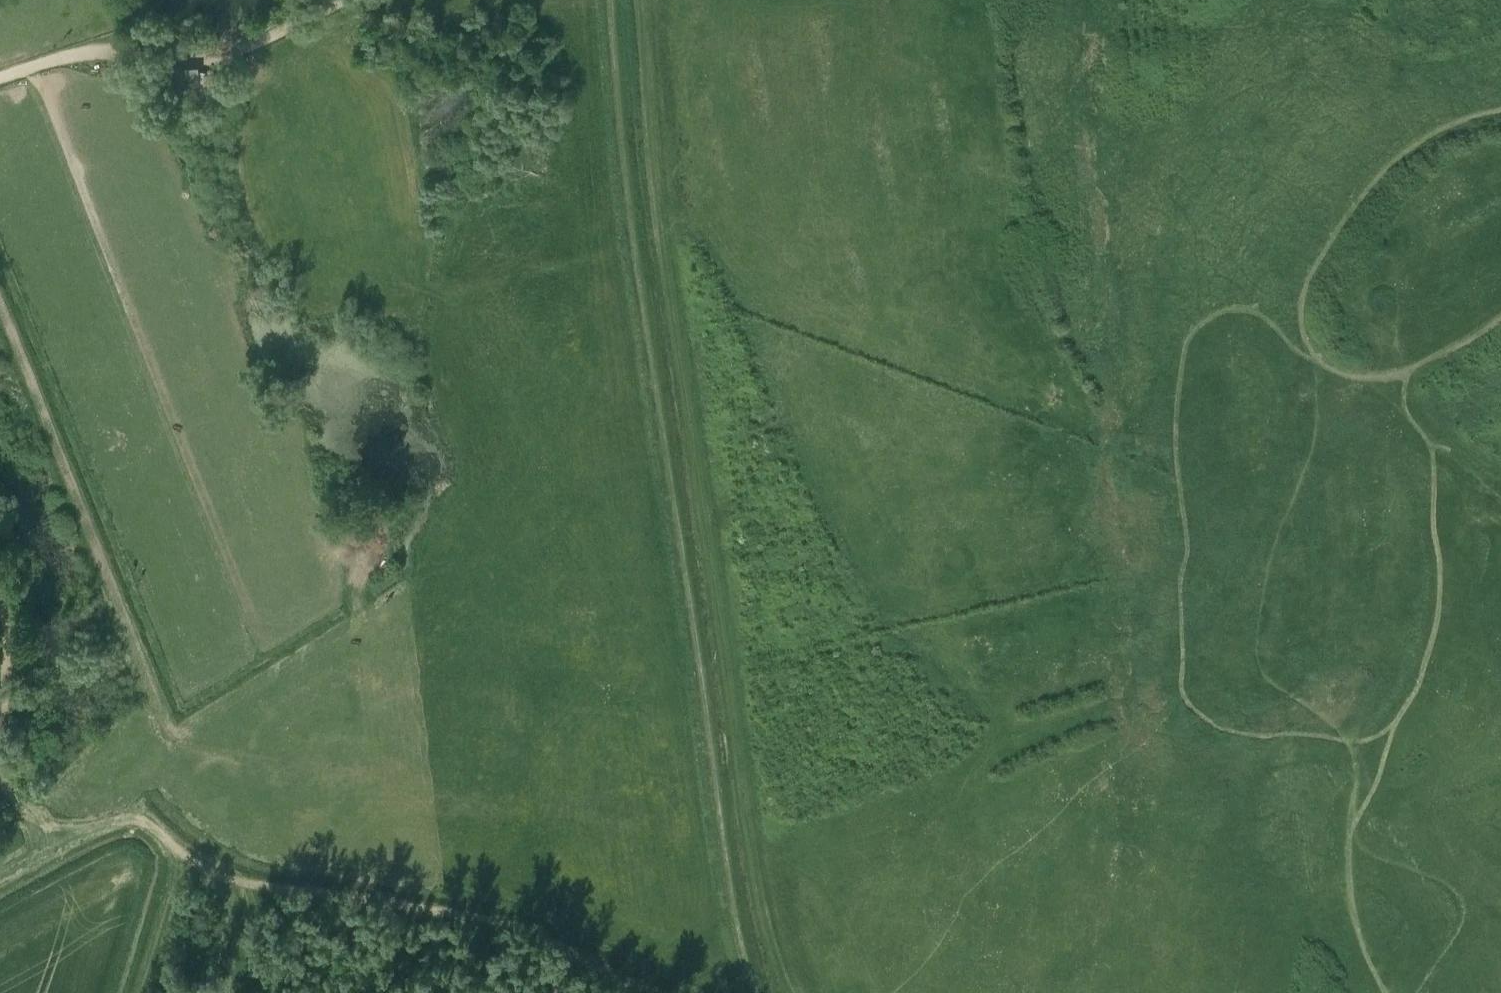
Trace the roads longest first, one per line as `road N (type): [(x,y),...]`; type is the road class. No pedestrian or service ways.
road 1 (track): [(0,777),(18,807),(56,828),(139,820),(227,876),(336,903),(516,931),(653,992)]
road 2 (track): [(348,0),(229,53),(194,57),(105,46),(0,79)]

